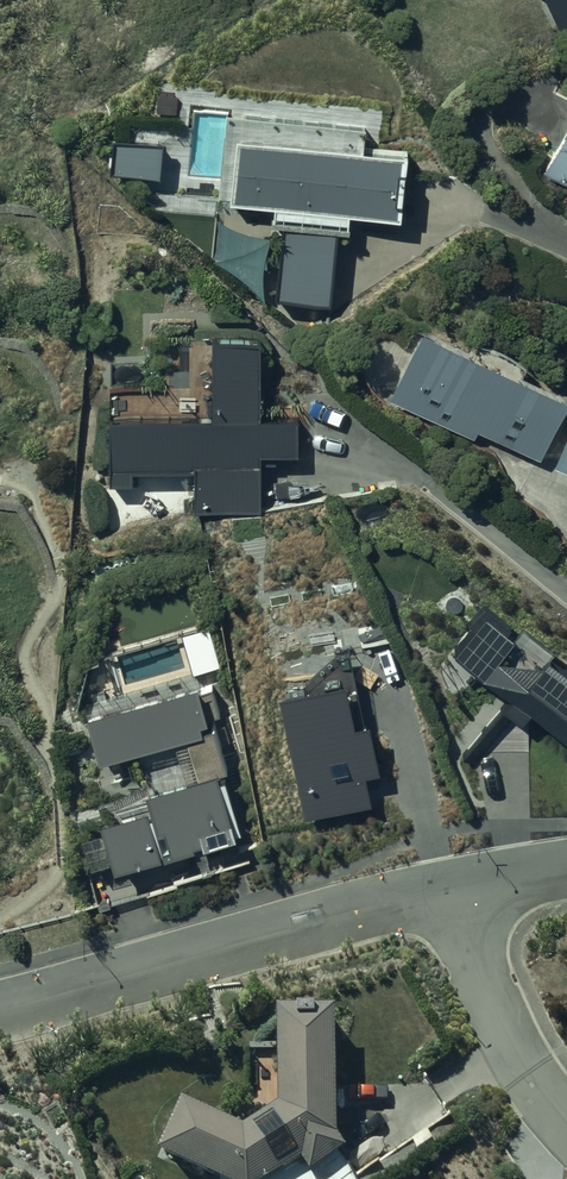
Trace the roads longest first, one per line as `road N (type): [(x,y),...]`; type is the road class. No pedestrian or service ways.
road 1 (residential): [(458,887),(0,1012)]
road 2 (residential): [(566,1122),(516,1048),(483,975),(458,887)]

